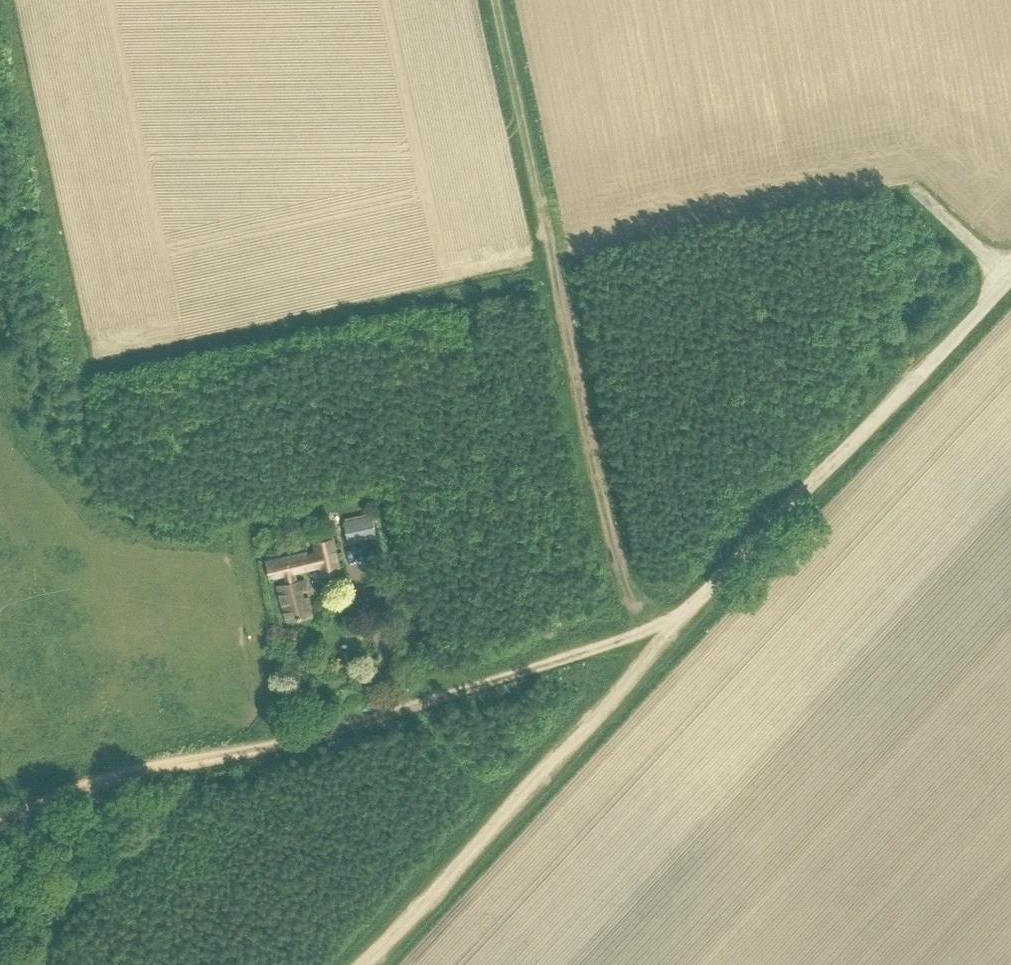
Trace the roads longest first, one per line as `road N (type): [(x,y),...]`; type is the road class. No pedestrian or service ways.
road 1 (track): [(360,964),(691,609),(406,708),(0,824)]
road 2 (track): [(496,0),(635,634)]
road 3 (unclassified): [(691,609),(1010,278)]

